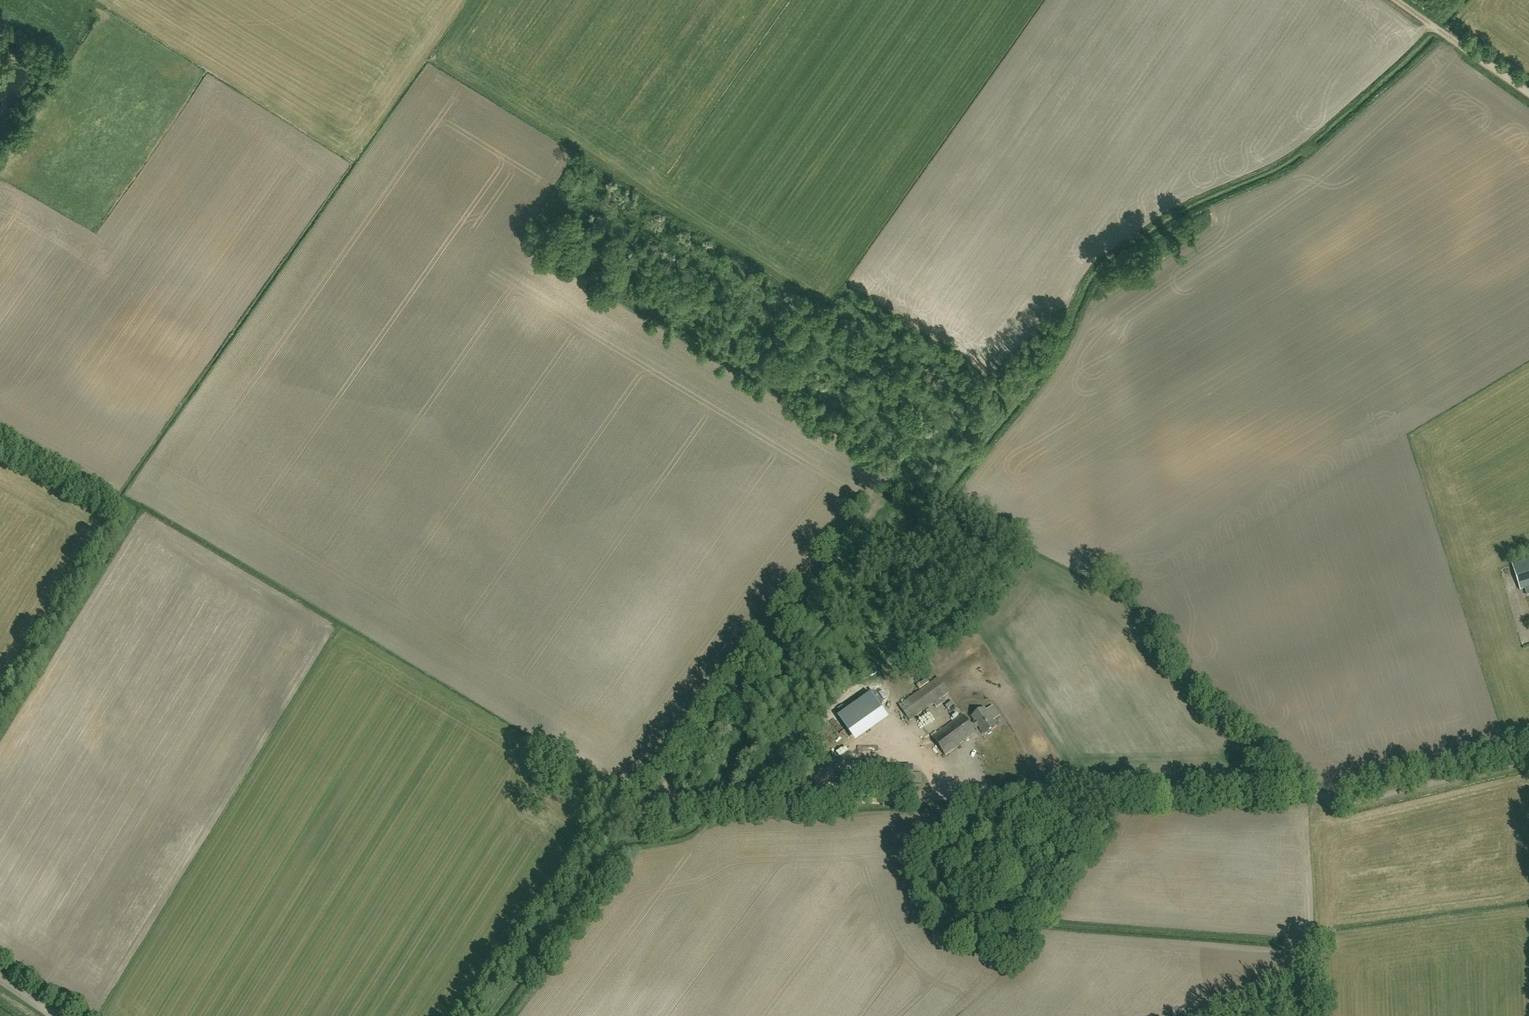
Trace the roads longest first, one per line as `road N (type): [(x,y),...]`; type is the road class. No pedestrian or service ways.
road 1 (unclassified): [(927,796),(1293,785),(1345,802),(1528,760)]
road 2 (track): [(658,798),(723,808),(927,796)]
road 3 (track): [(1528,94),(1395,0)]

